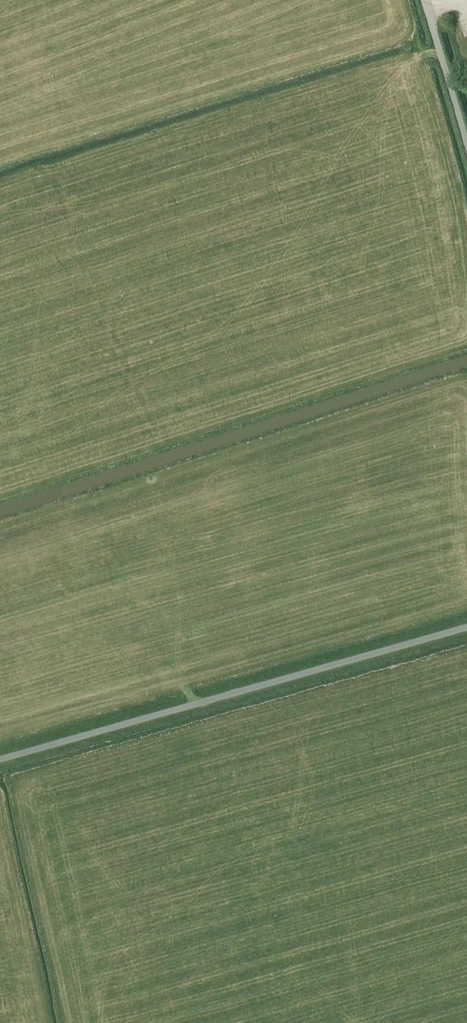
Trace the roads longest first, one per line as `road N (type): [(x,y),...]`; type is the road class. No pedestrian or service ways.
road 1 (unclassified): [(0,760),(466,631)]
road 2 (tertiary): [(466,145),(423,0)]

